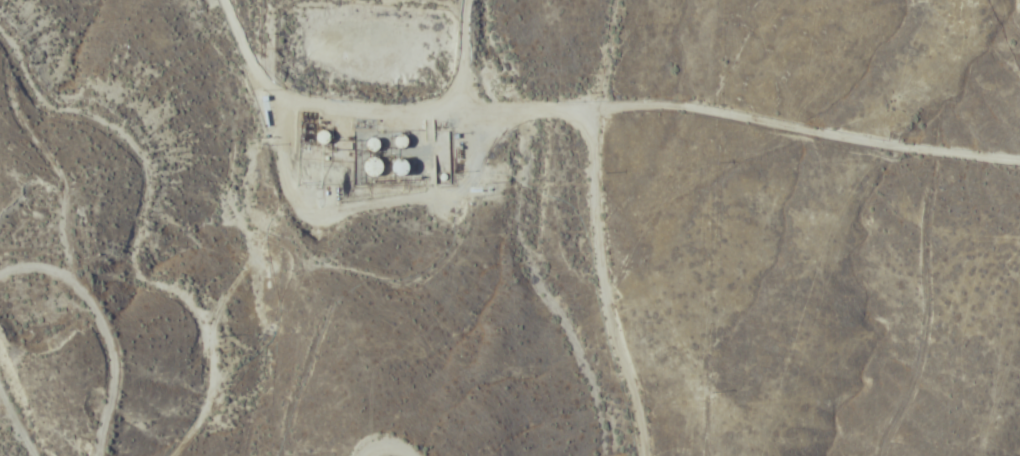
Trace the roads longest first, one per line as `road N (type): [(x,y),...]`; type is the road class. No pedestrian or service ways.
road 1 (residential): [(1019,160),(887,114),(634,70),(464,72)]

